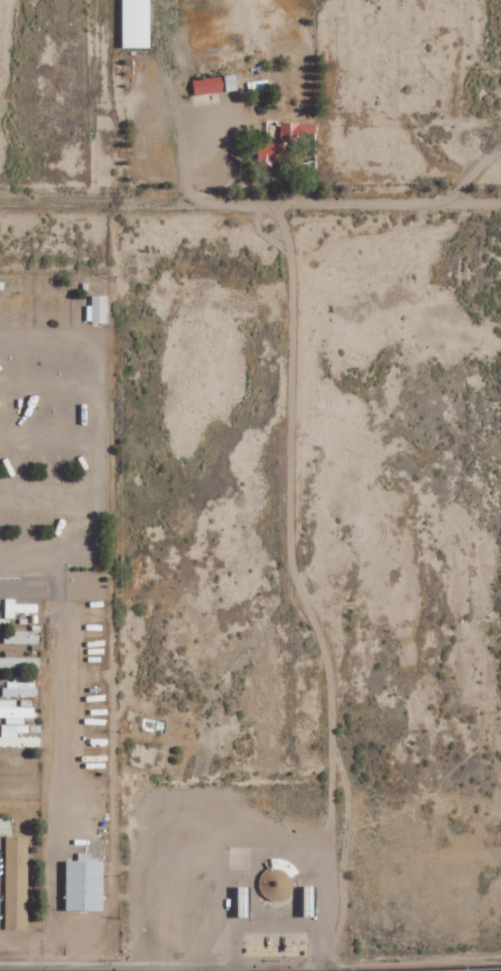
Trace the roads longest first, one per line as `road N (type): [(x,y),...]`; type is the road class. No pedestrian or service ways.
road 1 (residential): [(500,203),(0,200)]
road 2 (residential): [(212,970),(211,912),(284,809),(258,708)]

